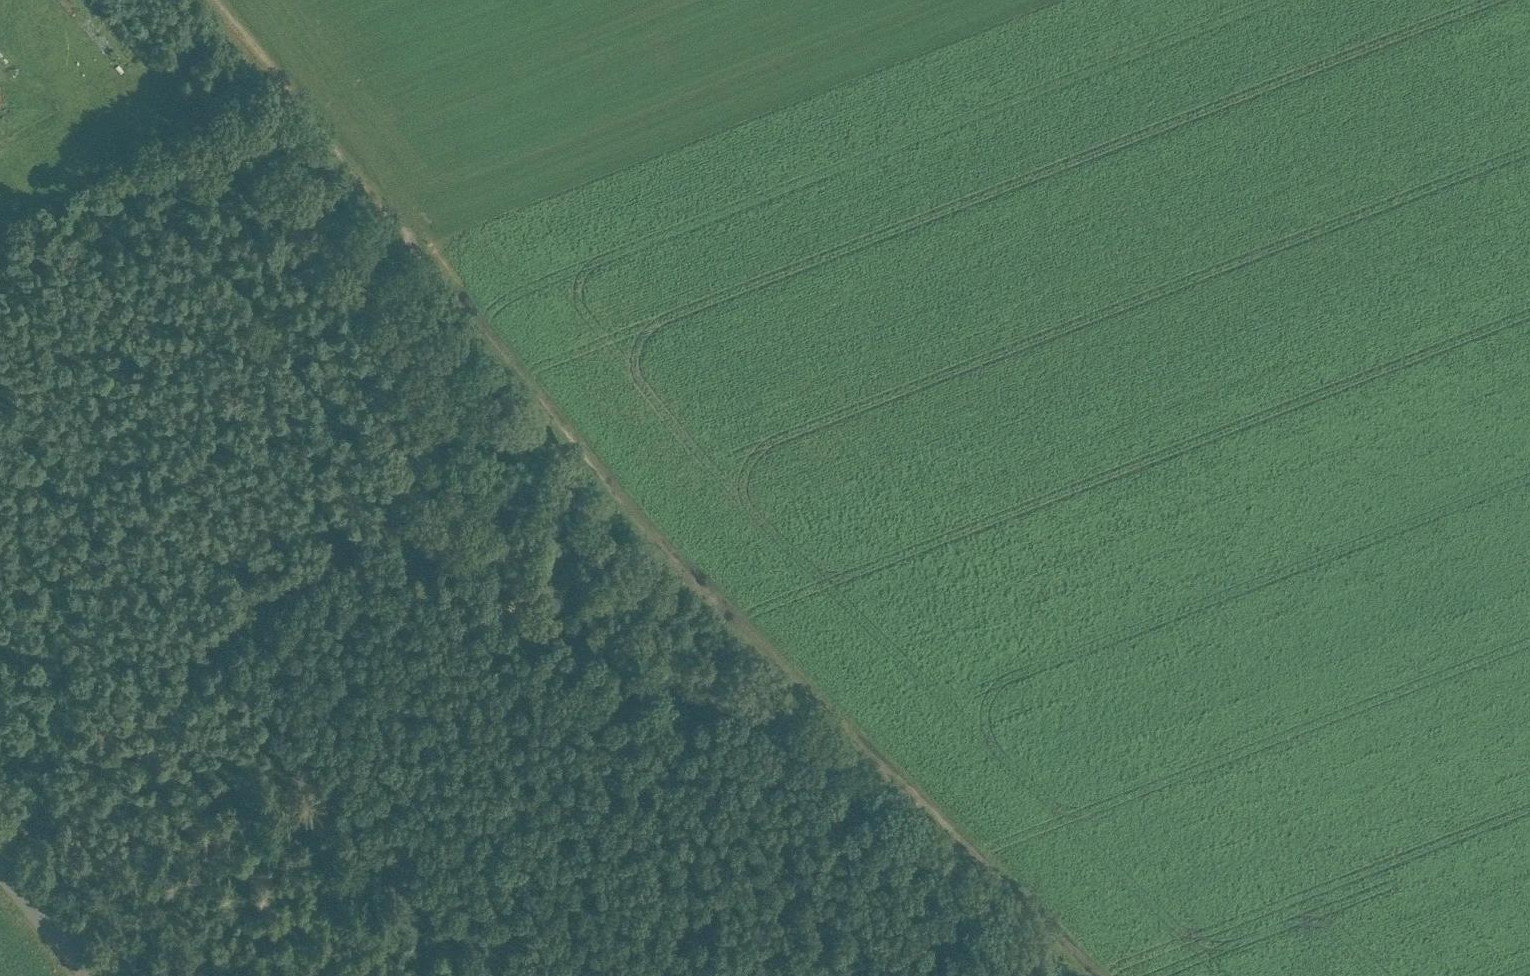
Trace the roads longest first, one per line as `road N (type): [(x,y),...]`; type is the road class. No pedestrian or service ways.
road 1 (track): [(1095,975),(645,532),(209,0)]

